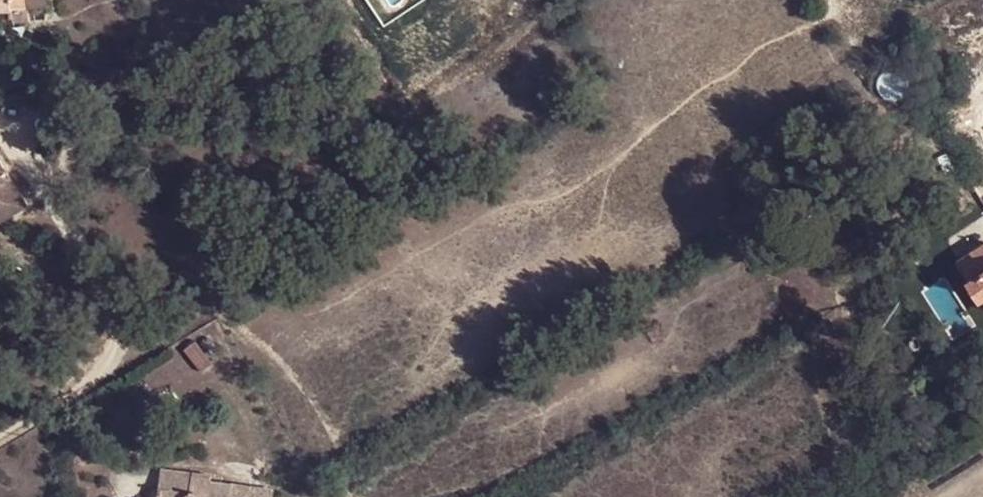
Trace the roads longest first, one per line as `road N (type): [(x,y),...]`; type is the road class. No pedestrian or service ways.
road 1 (residential): [(0,441),(93,386),(119,351)]

